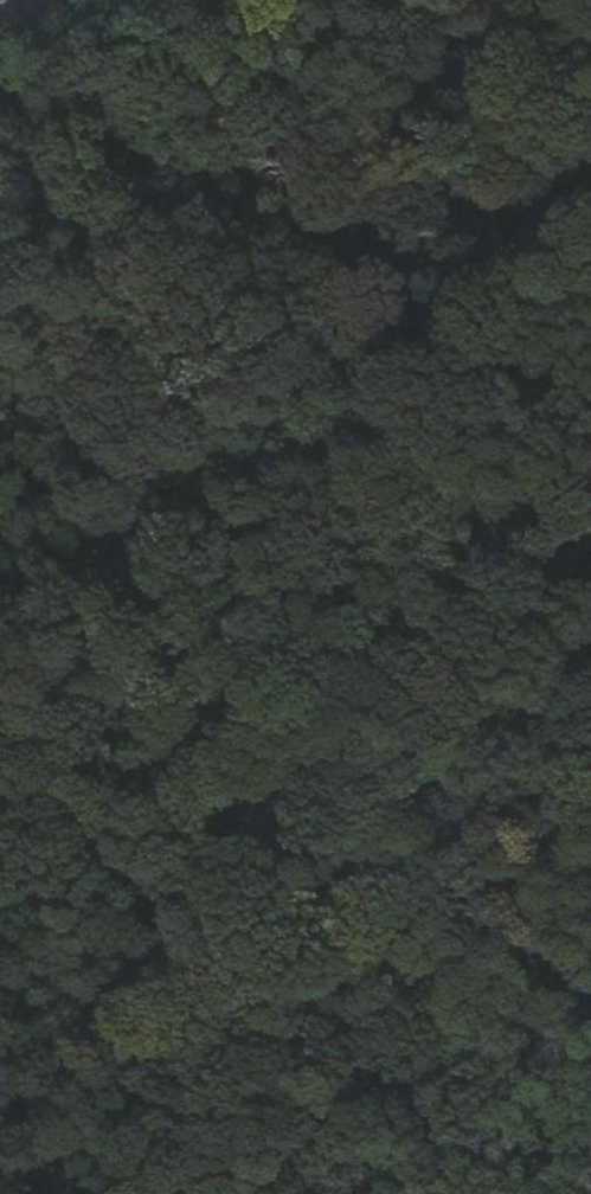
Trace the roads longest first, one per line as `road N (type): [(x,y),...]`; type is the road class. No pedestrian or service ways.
road 1 (track): [(590,175),(495,255),(133,507),(0,541)]

